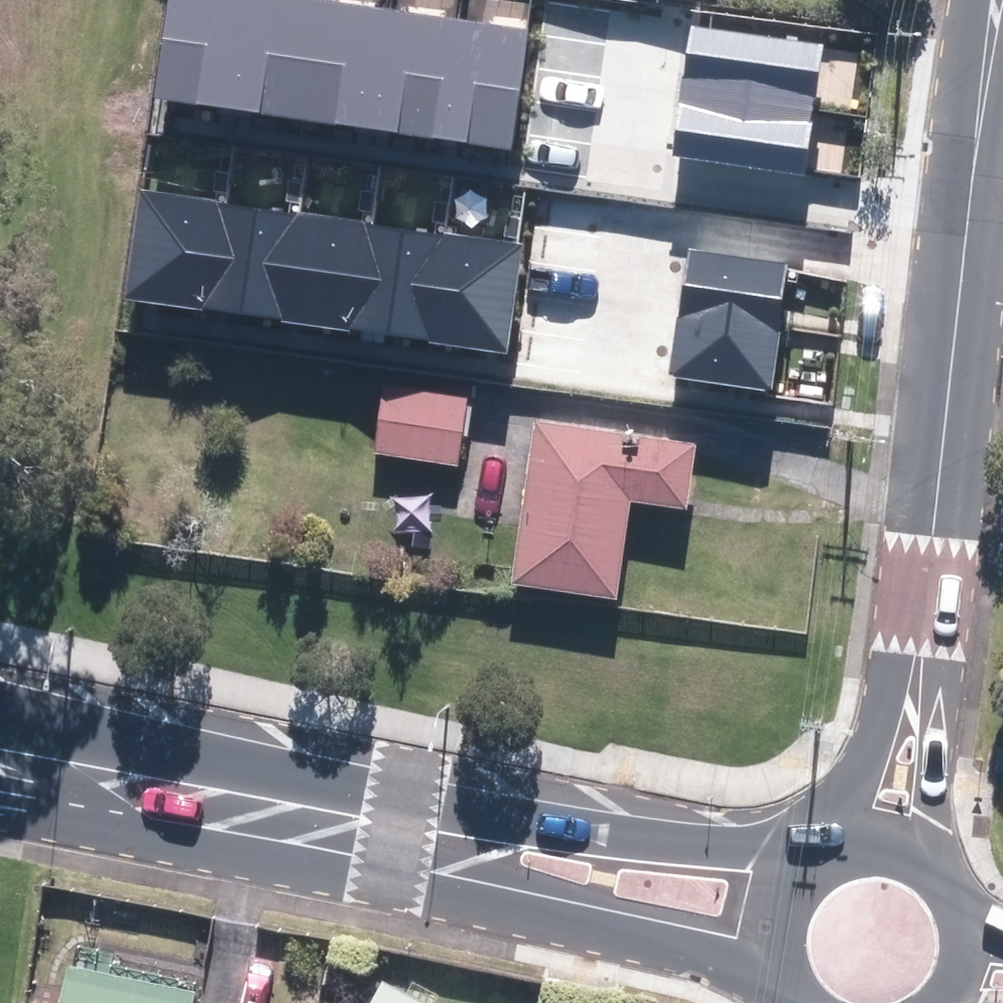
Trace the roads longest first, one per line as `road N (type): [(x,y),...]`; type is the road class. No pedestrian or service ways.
road 1 (tertiary): [(0,699),(408,781),(828,845)]
road 2 (tertiary): [(784,954),(0,791)]
road 3 (residential): [(996,0),(922,644)]
road 4 (residential): [(843,838),(922,644)]
road 5 (residential): [(922,644),(934,849)]
road 6 (tertiary): [(784,954),(787,892),(828,845)]

